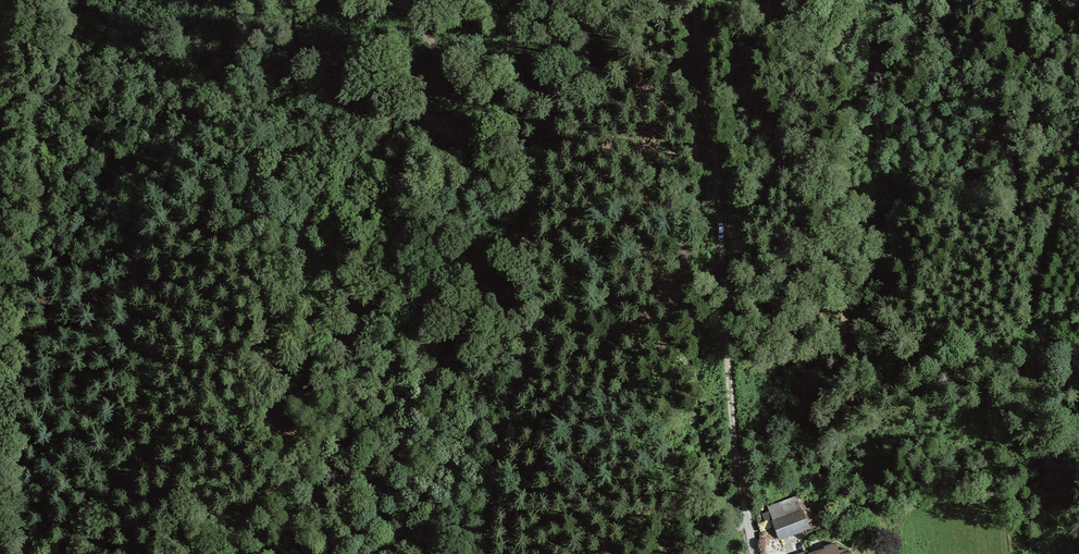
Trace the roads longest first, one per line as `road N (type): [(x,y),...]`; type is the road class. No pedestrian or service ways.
road 1 (track): [(403,0),(531,159),(539,310),(485,553)]
road 2 (track): [(692,0),(716,173),(744,501)]

